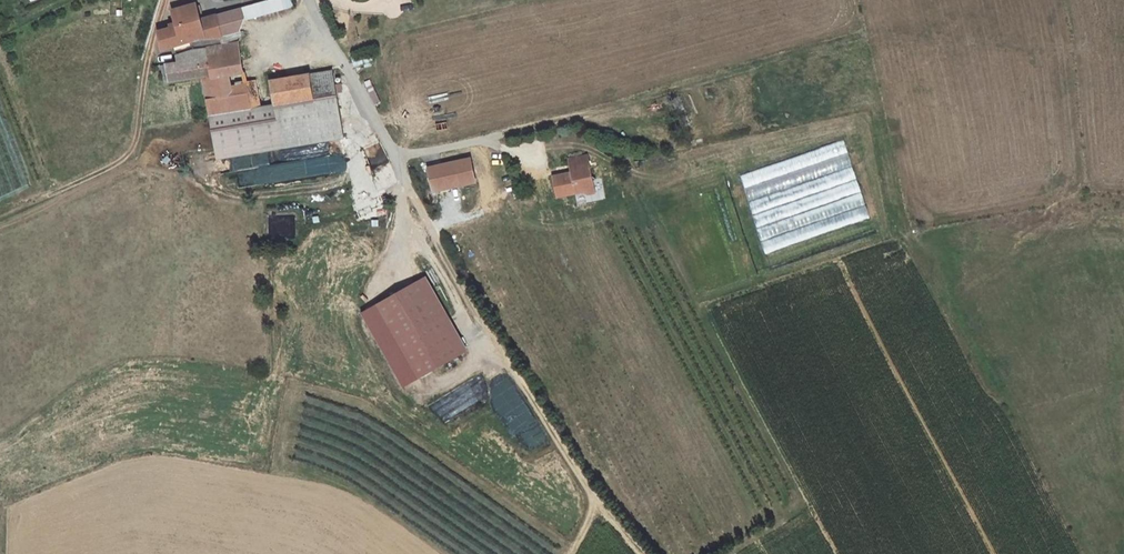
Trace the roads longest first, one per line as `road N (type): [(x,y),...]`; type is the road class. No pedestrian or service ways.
road 1 (track): [(641,553),(511,374),(404,192)]
road 2 (track): [(165,0),(135,141),(119,162),(0,217)]
road 3 (unclassified): [(316,0),(404,192)]

